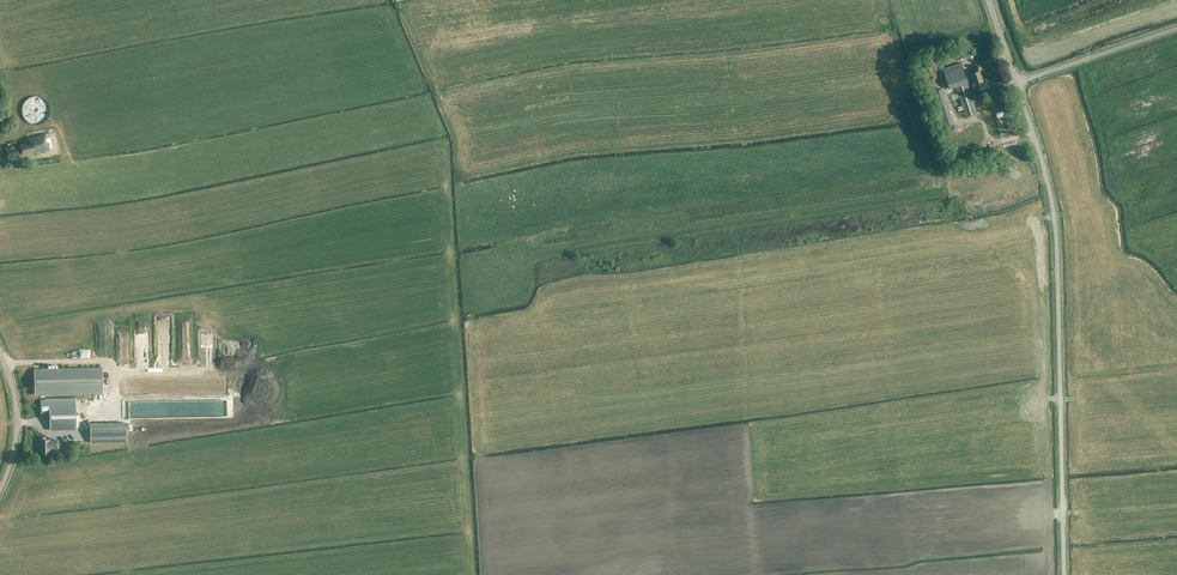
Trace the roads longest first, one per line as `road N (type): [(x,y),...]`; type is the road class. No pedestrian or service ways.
road 1 (unclassified): [(1064,574),(1055,234),(1016,82)]
road 2 (unclassified): [(1176,28),(1016,82)]
road 3 (unclassified): [(0,487),(17,416),(0,352)]

